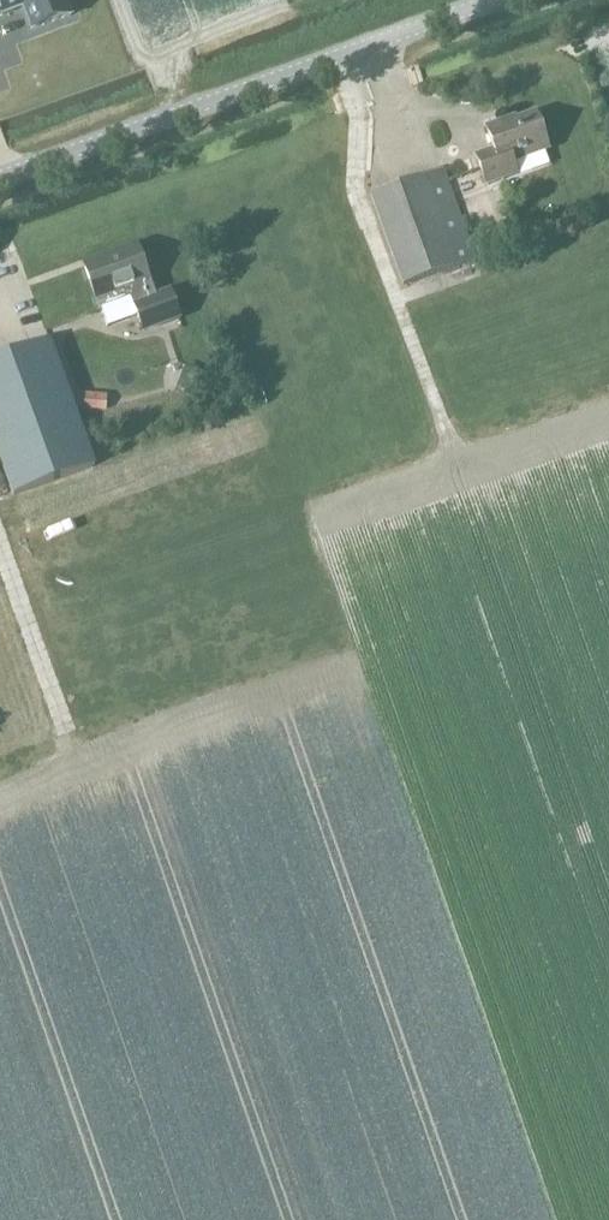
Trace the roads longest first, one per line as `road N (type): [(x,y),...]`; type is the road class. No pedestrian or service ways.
road 1 (unclassified): [(0,178),(496,0)]

